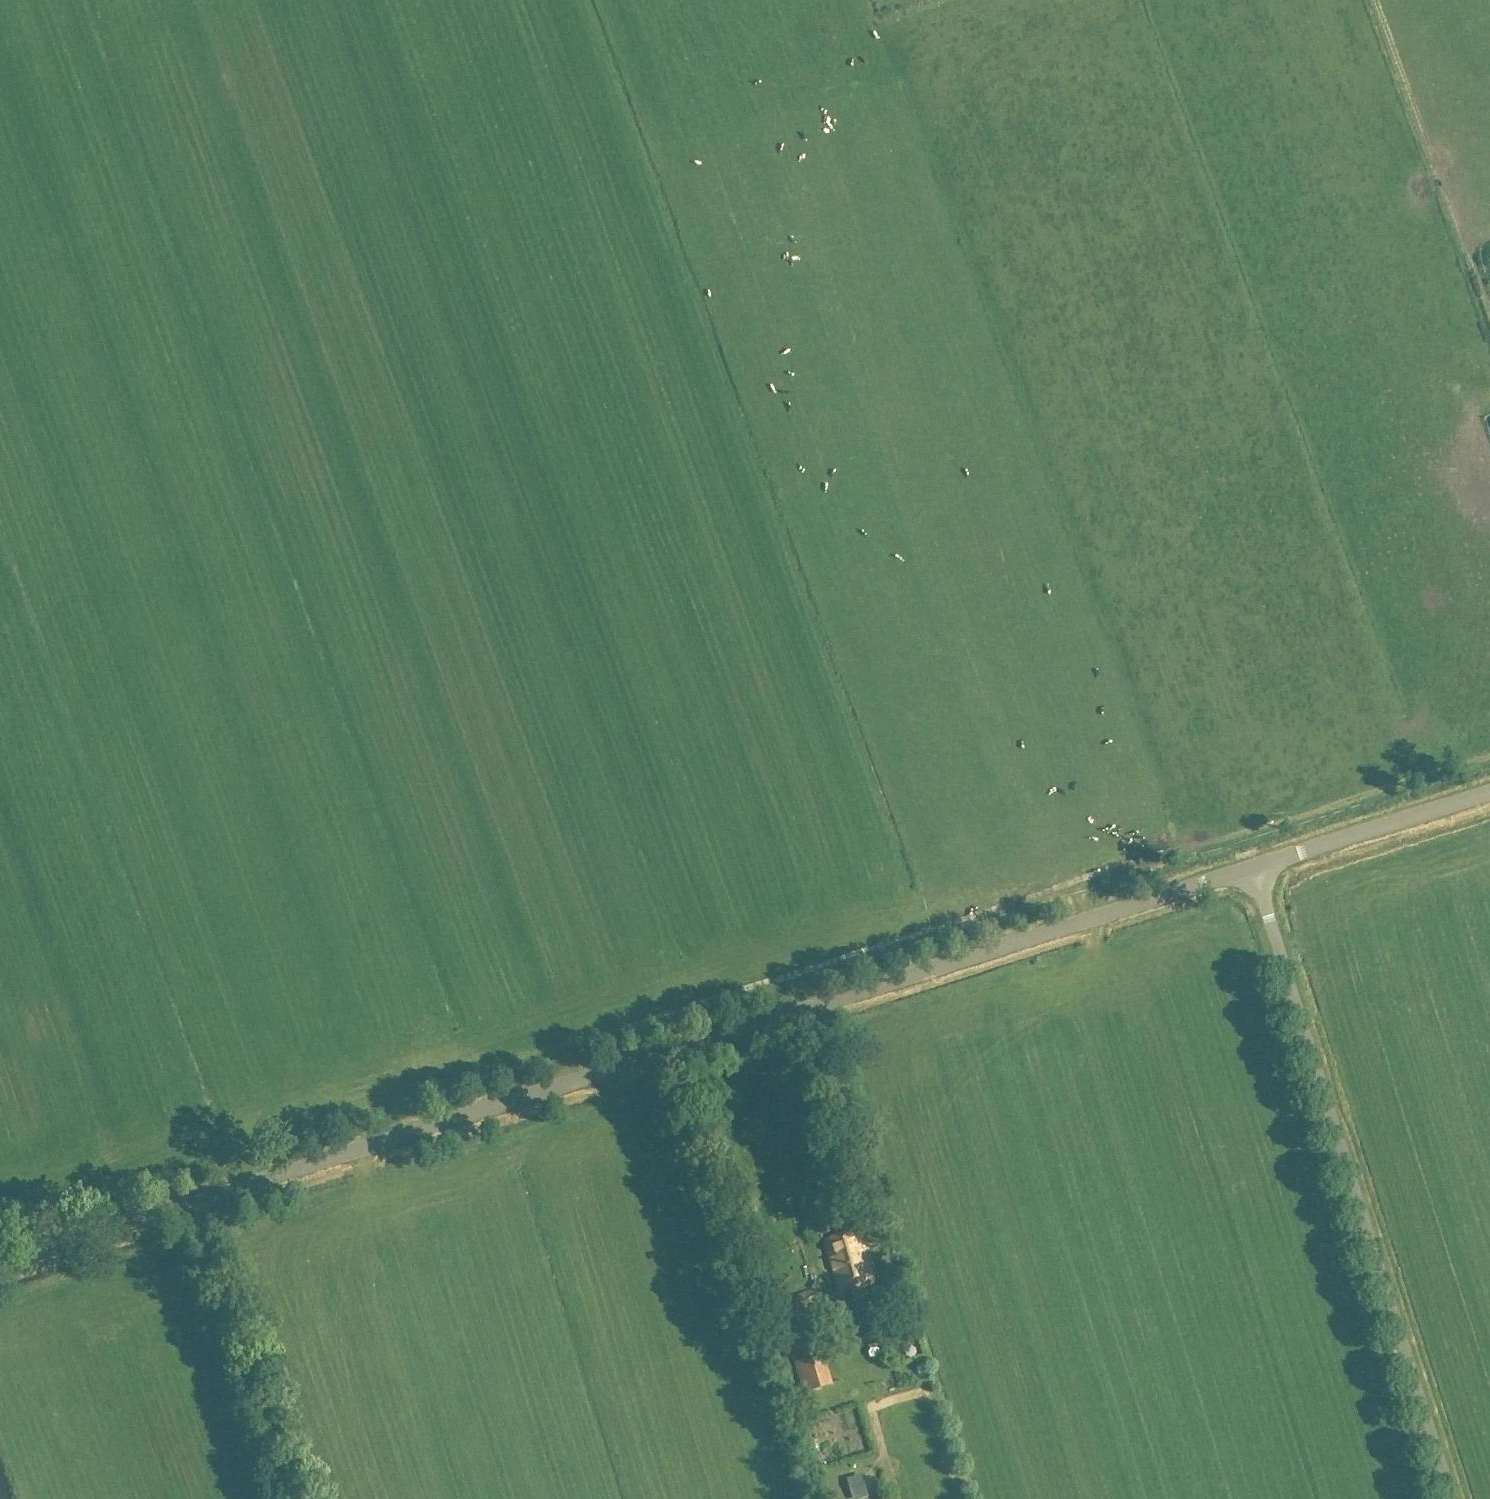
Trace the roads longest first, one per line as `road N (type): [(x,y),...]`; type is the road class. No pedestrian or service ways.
road 1 (unclassified): [(0,1259),(1254,869)]
road 2 (unclassified): [(1452,1498),(1254,869)]
road 3 (unclassified): [(1254,869),(1489,794)]

